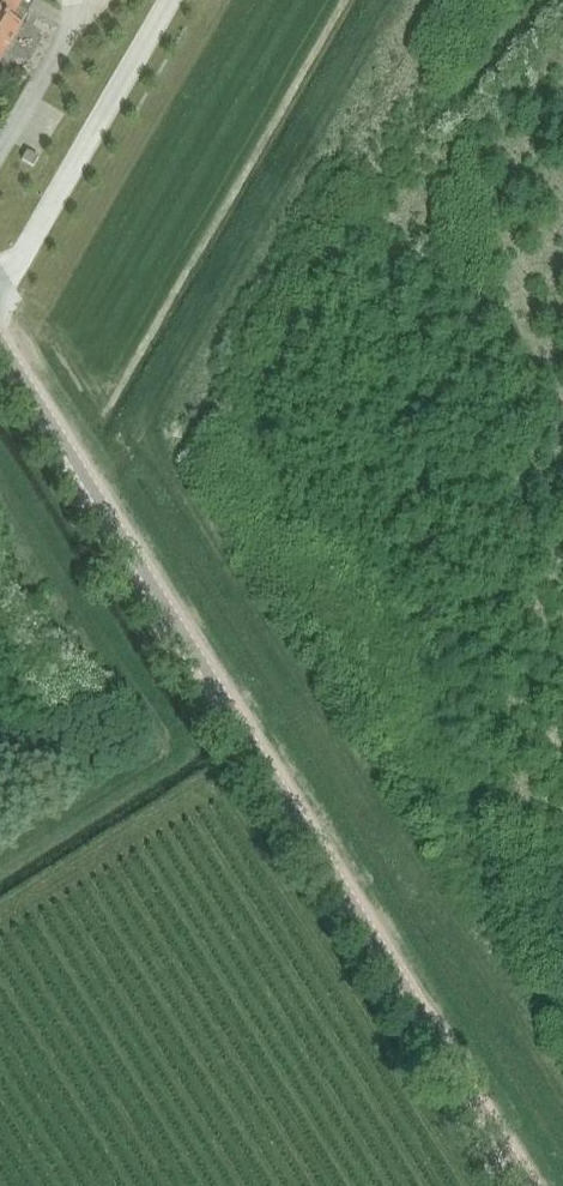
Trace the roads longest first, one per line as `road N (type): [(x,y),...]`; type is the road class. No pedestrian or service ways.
road 1 (unclassified): [(529,1185),(0,343)]
road 2 (track): [(141,432),(562,1098)]
road 3 (track): [(391,0),(141,432)]
road 4 (track): [(0,485),(162,744),(0,848)]

